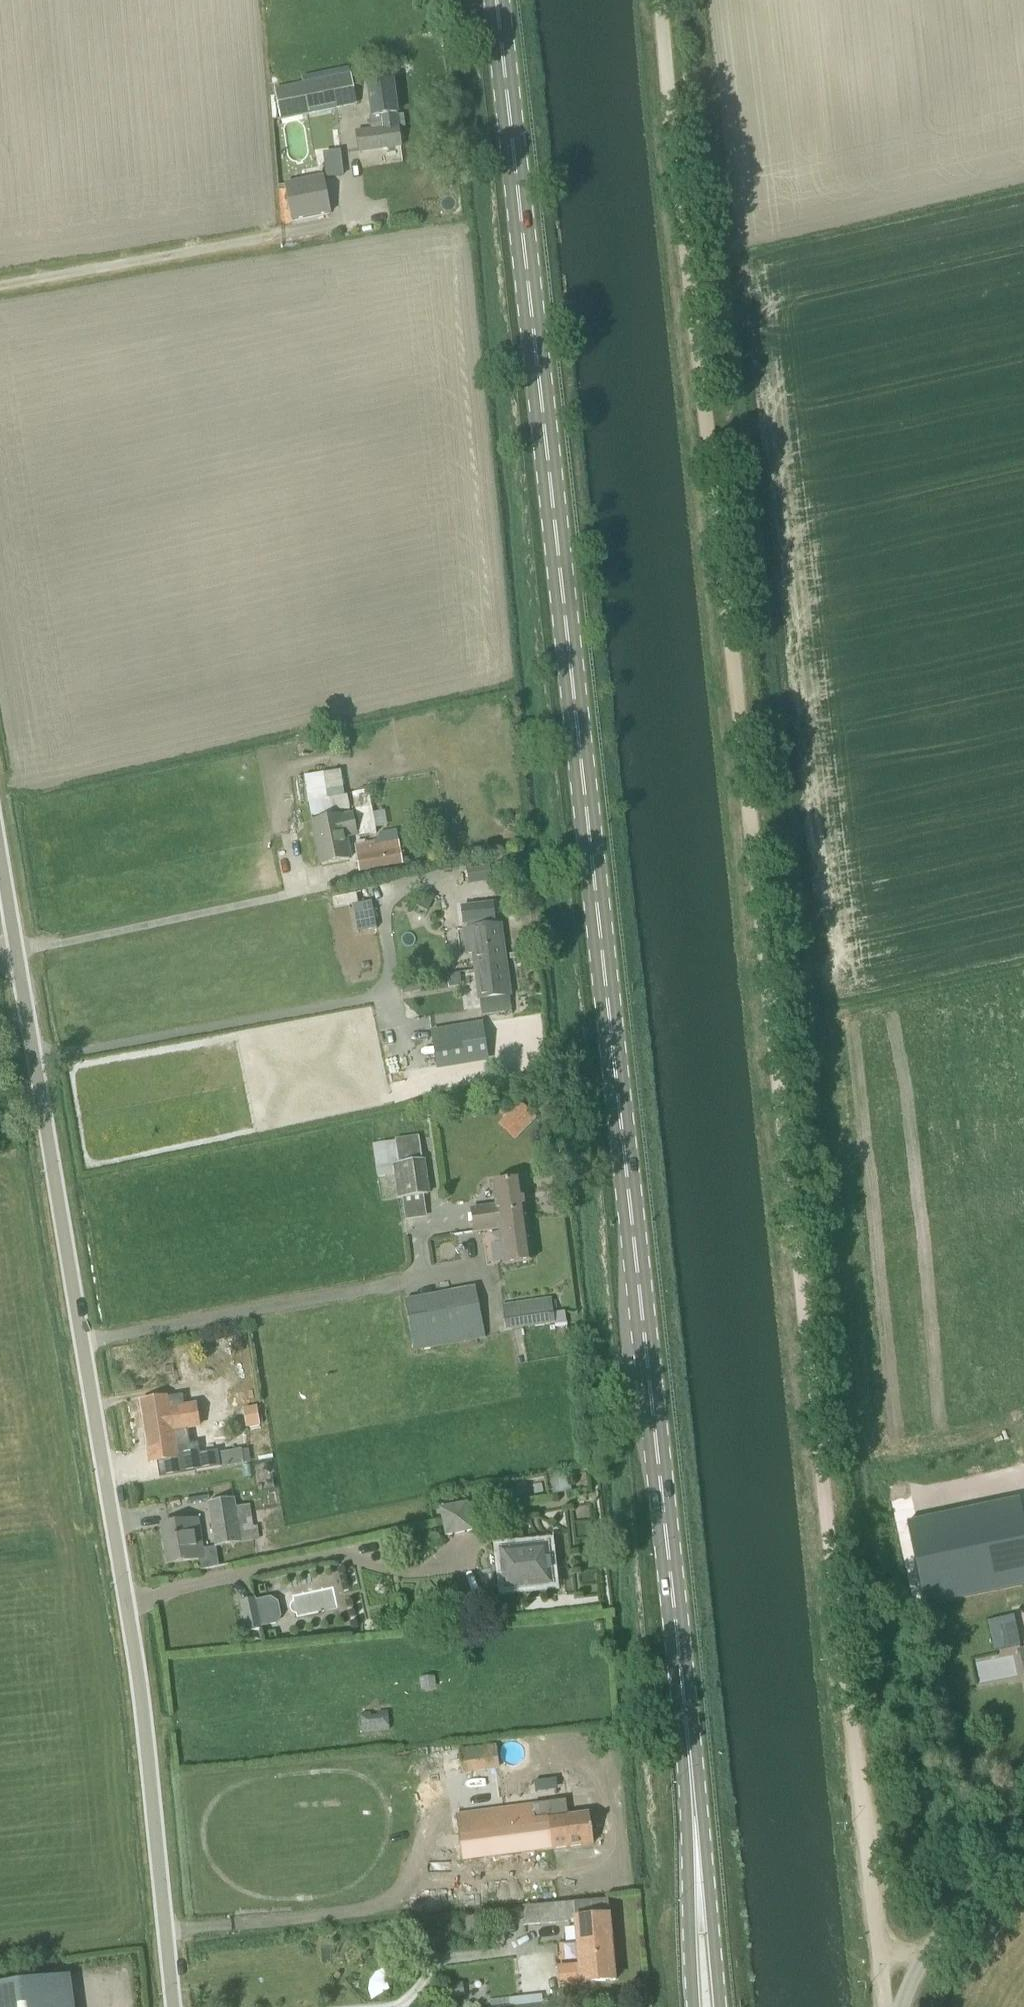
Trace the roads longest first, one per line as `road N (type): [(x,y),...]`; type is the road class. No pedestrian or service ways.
road 1 (track): [(884,2006),(664,0)]
road 2 (primary): [(695,1817),(498,0)]
road 3 (unclassified): [(174,2006),(144,1700),(0,855)]
road 4 (track): [(0,288),(315,232)]
road 5 (primary): [(720,2006),(695,1817)]
road 6 (unclassified): [(901,2006),(916,1966),(953,1919),(1023,1868)]
road 7 (primary): [(695,1817),(693,2006)]

